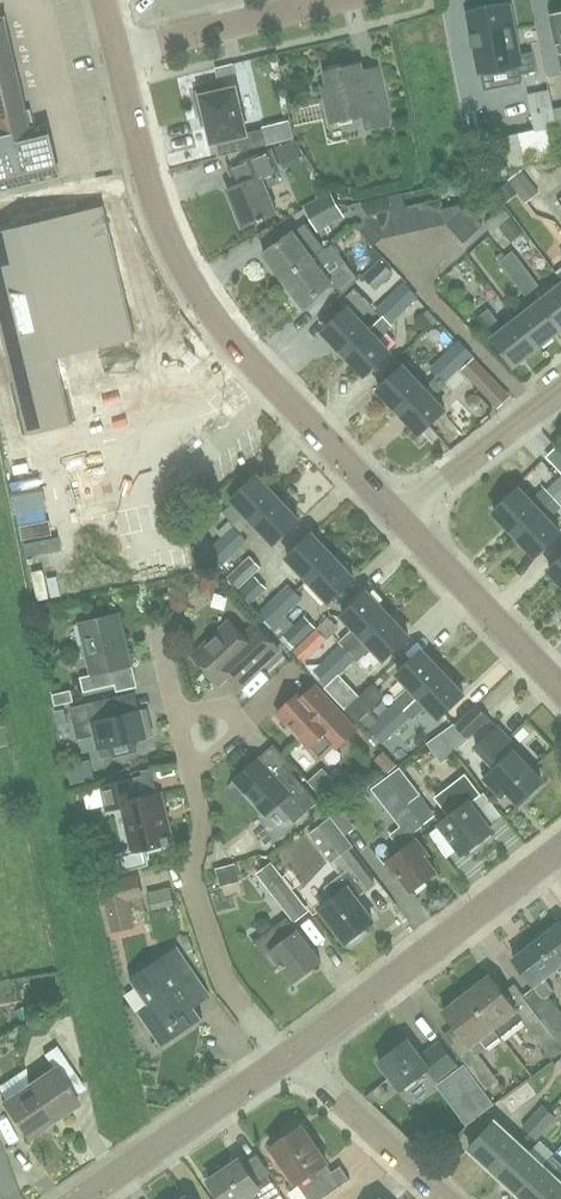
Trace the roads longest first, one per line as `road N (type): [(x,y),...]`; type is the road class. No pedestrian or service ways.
road 1 (tertiary): [(394,510),(205,307),(168,240),(114,51)]
road 2 (tertiary): [(289,1055),(560,846)]
road 3 (residential): [(289,1055),(224,979),(193,880),(202,823),(189,774)]
road 4 (tertiary): [(77,1198),(289,1055)]
road 5 (tertiary): [(560,692),(394,510)]
road 6 (unclassified): [(331,0),(114,51)]
road 7 (residential): [(445,1198),(289,1055)]
road 8 (residential): [(560,383),(394,510)]
road 9 (residential): [(189,774),(244,732),(226,707),(177,721)]

